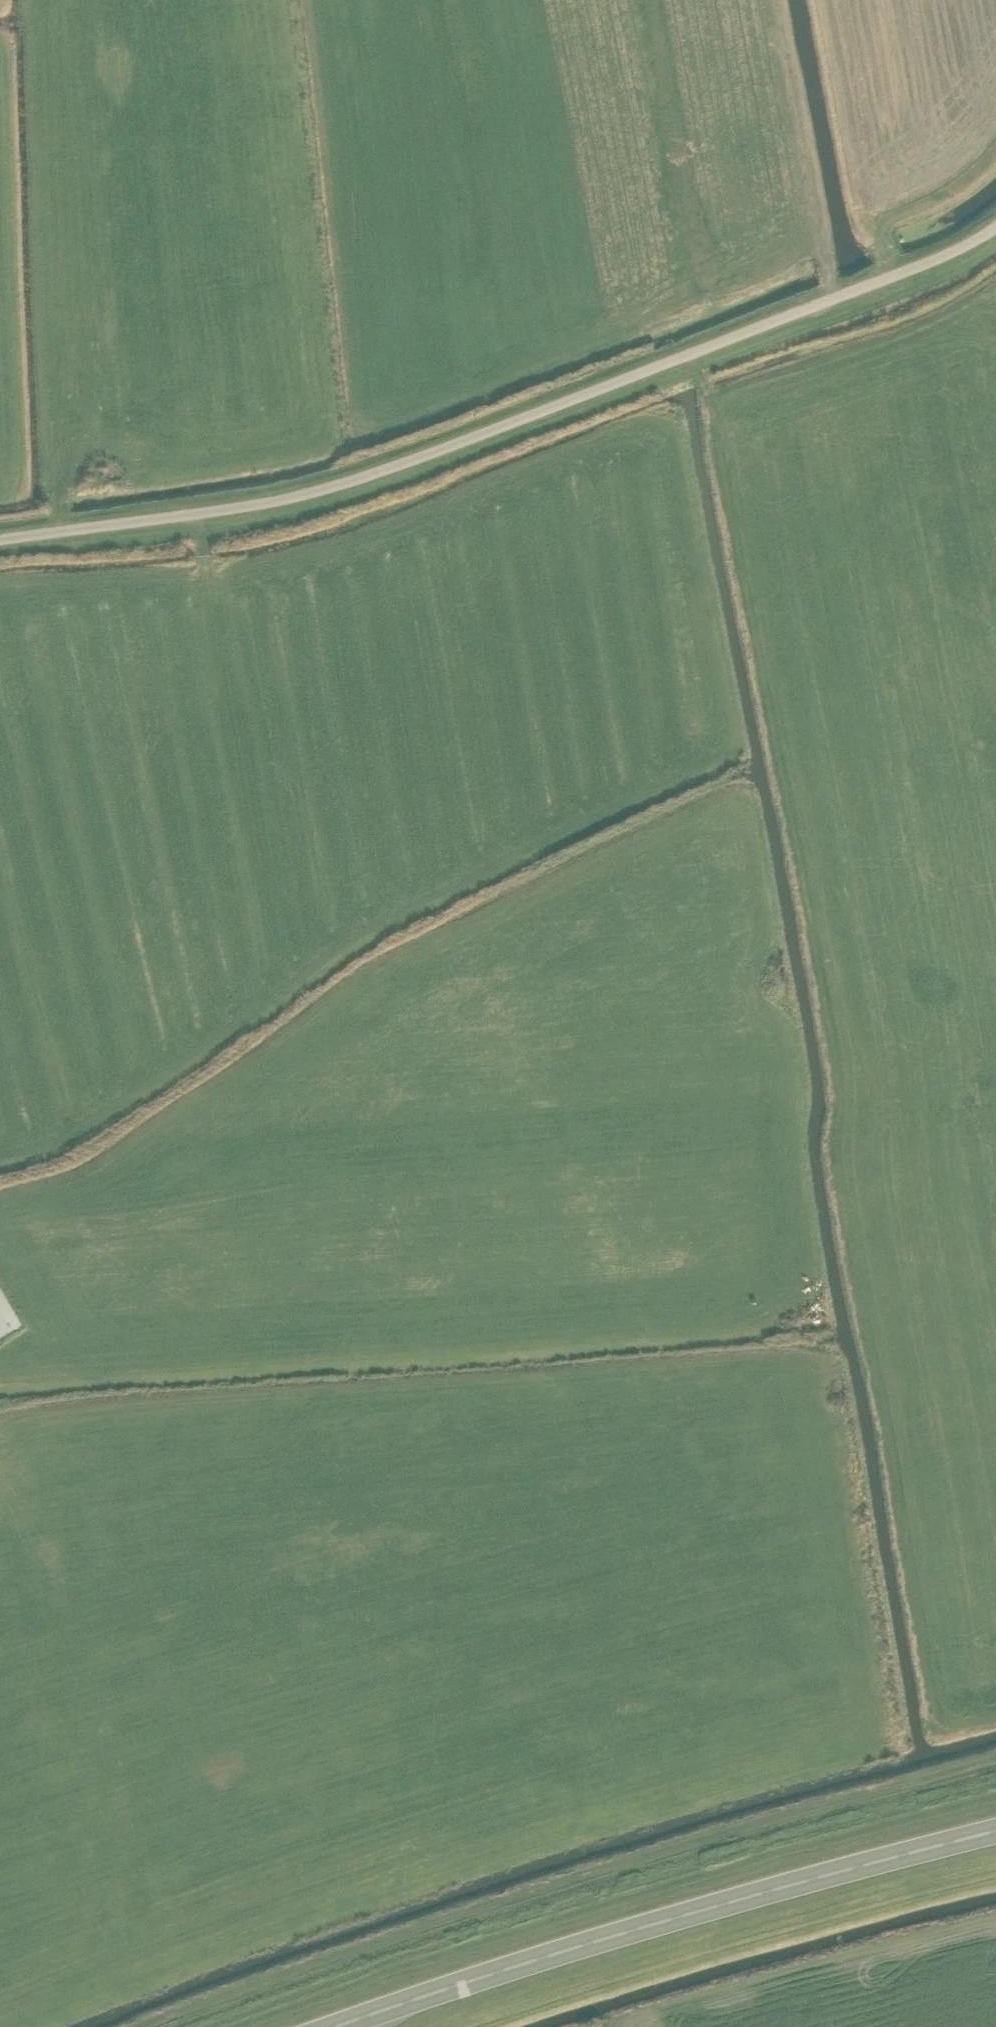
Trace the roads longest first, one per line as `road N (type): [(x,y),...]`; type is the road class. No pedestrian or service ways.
road 1 (unclassified): [(0,545),(201,521),(310,497),(939,264),(995,234)]
road 2 (trunk): [(334,2026),(665,1920),(995,1830)]

